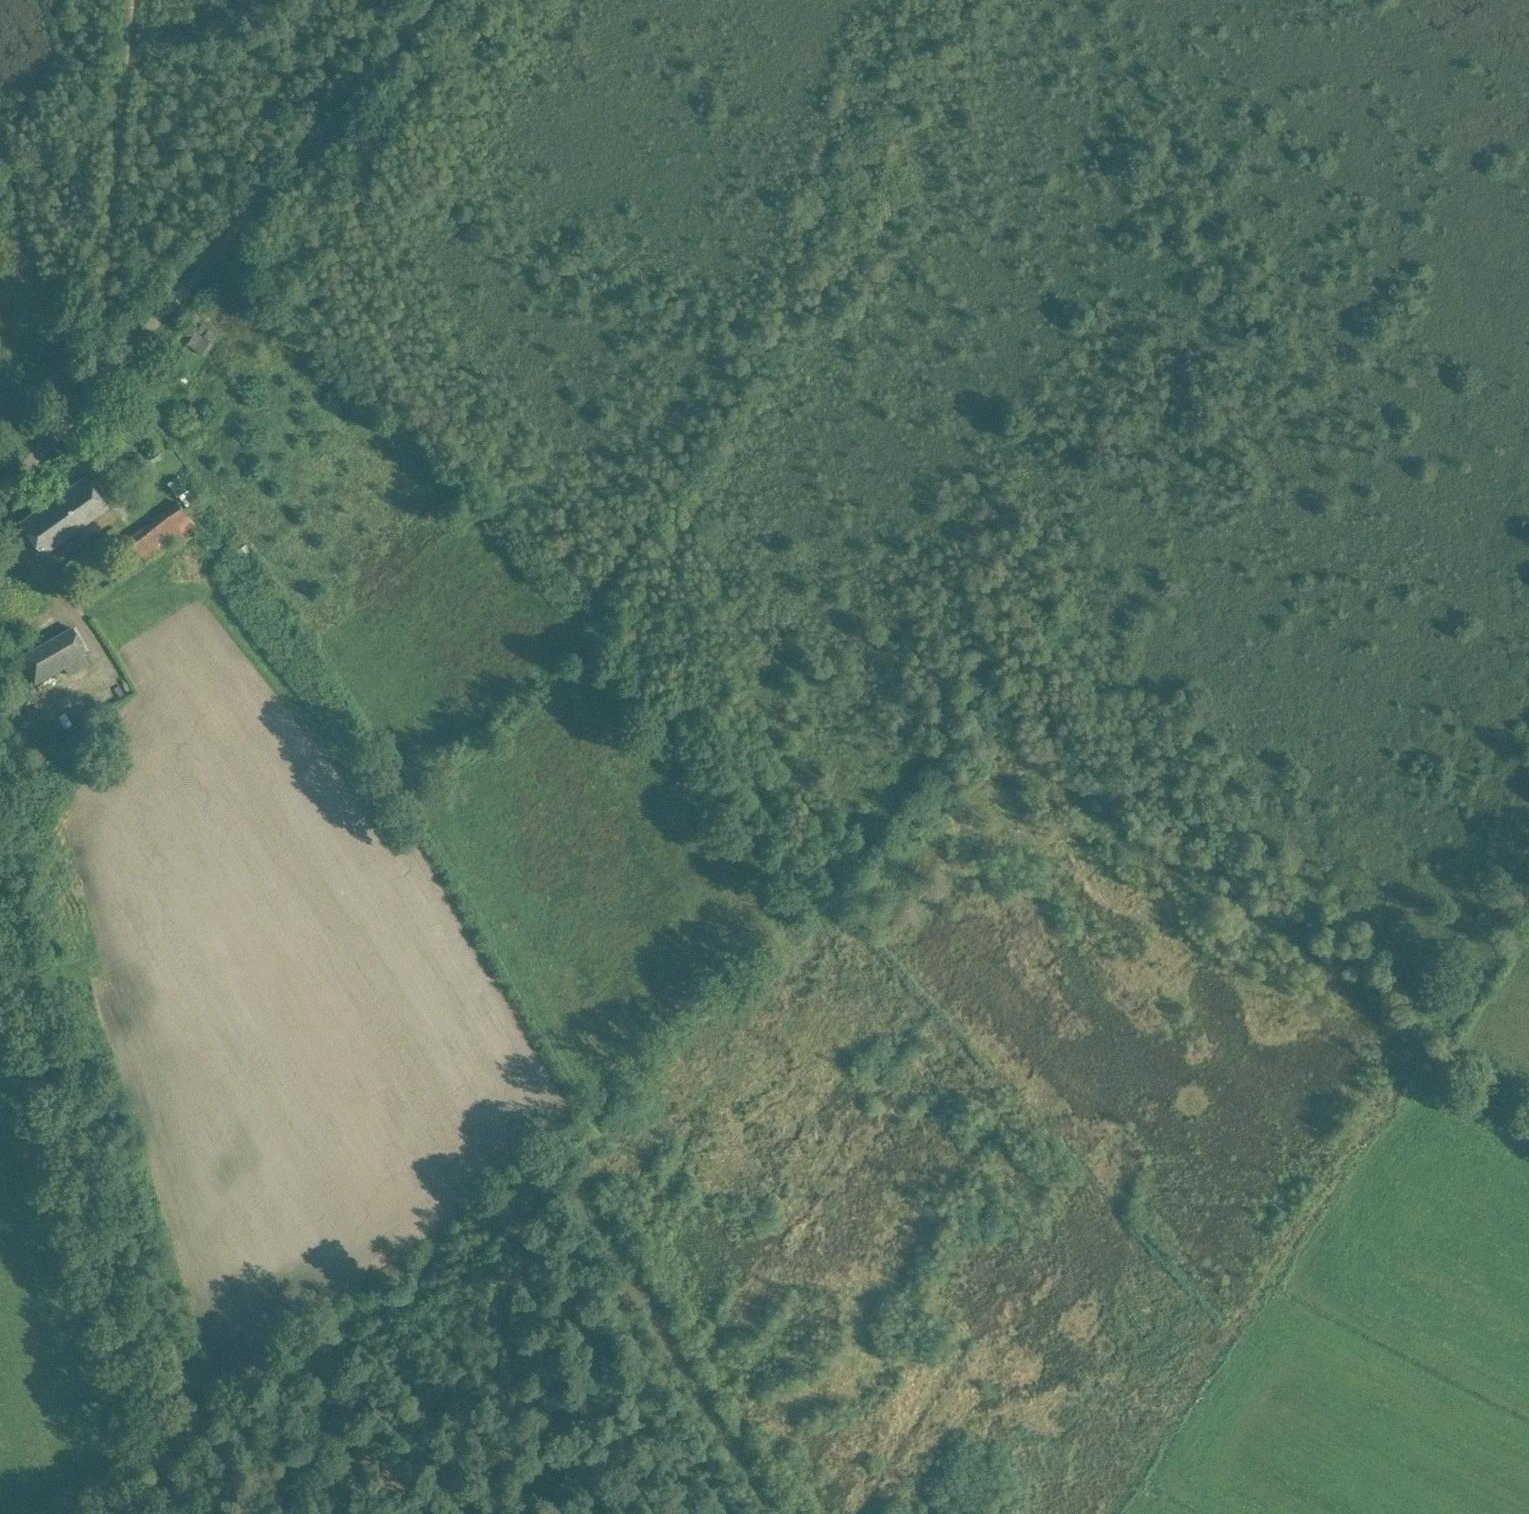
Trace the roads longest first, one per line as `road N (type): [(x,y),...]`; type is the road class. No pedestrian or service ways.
road 1 (unclassified): [(0,495),(439,0)]
road 2 (track): [(0,913),(175,1513)]

